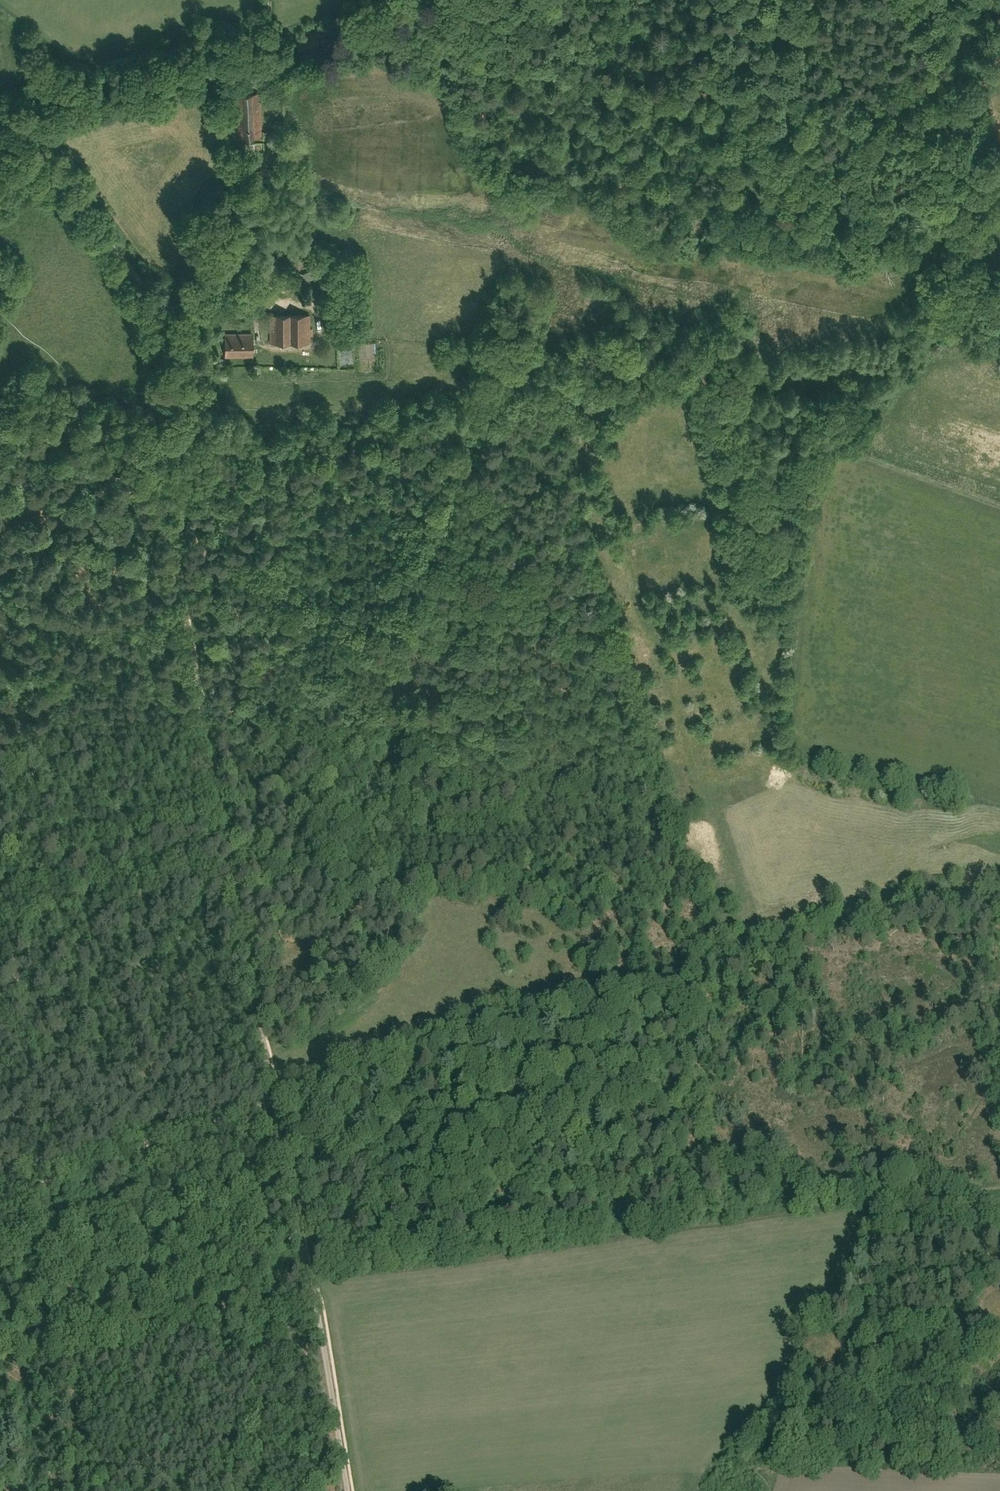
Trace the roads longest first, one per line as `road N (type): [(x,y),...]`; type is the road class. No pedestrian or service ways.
road 1 (track): [(278,1098),(577,996),(999,901)]
road 2 (track): [(147,437),(272,1100)]
road 3 (track): [(0,112),(146,292),(157,345),(147,437)]
road 4 (track): [(0,1203),(272,1100)]
road 5 (track): [(268,67),(0,97)]
road 6 (track): [(300,1240),(347,1490)]
road 7 (track): [(454,0),(268,67)]
road 8 (track): [(272,1100),(300,1240)]

